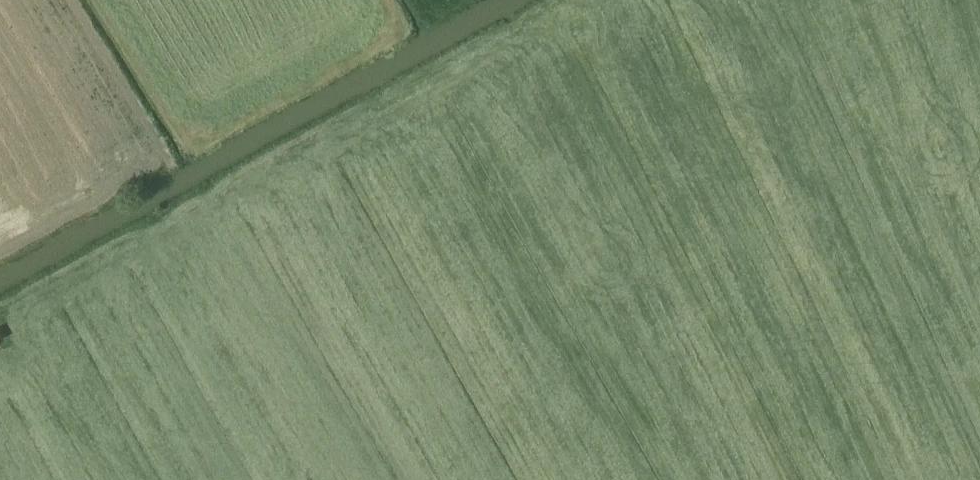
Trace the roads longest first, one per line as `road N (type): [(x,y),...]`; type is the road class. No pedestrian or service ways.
road 1 (track): [(583,0),(0,316)]

